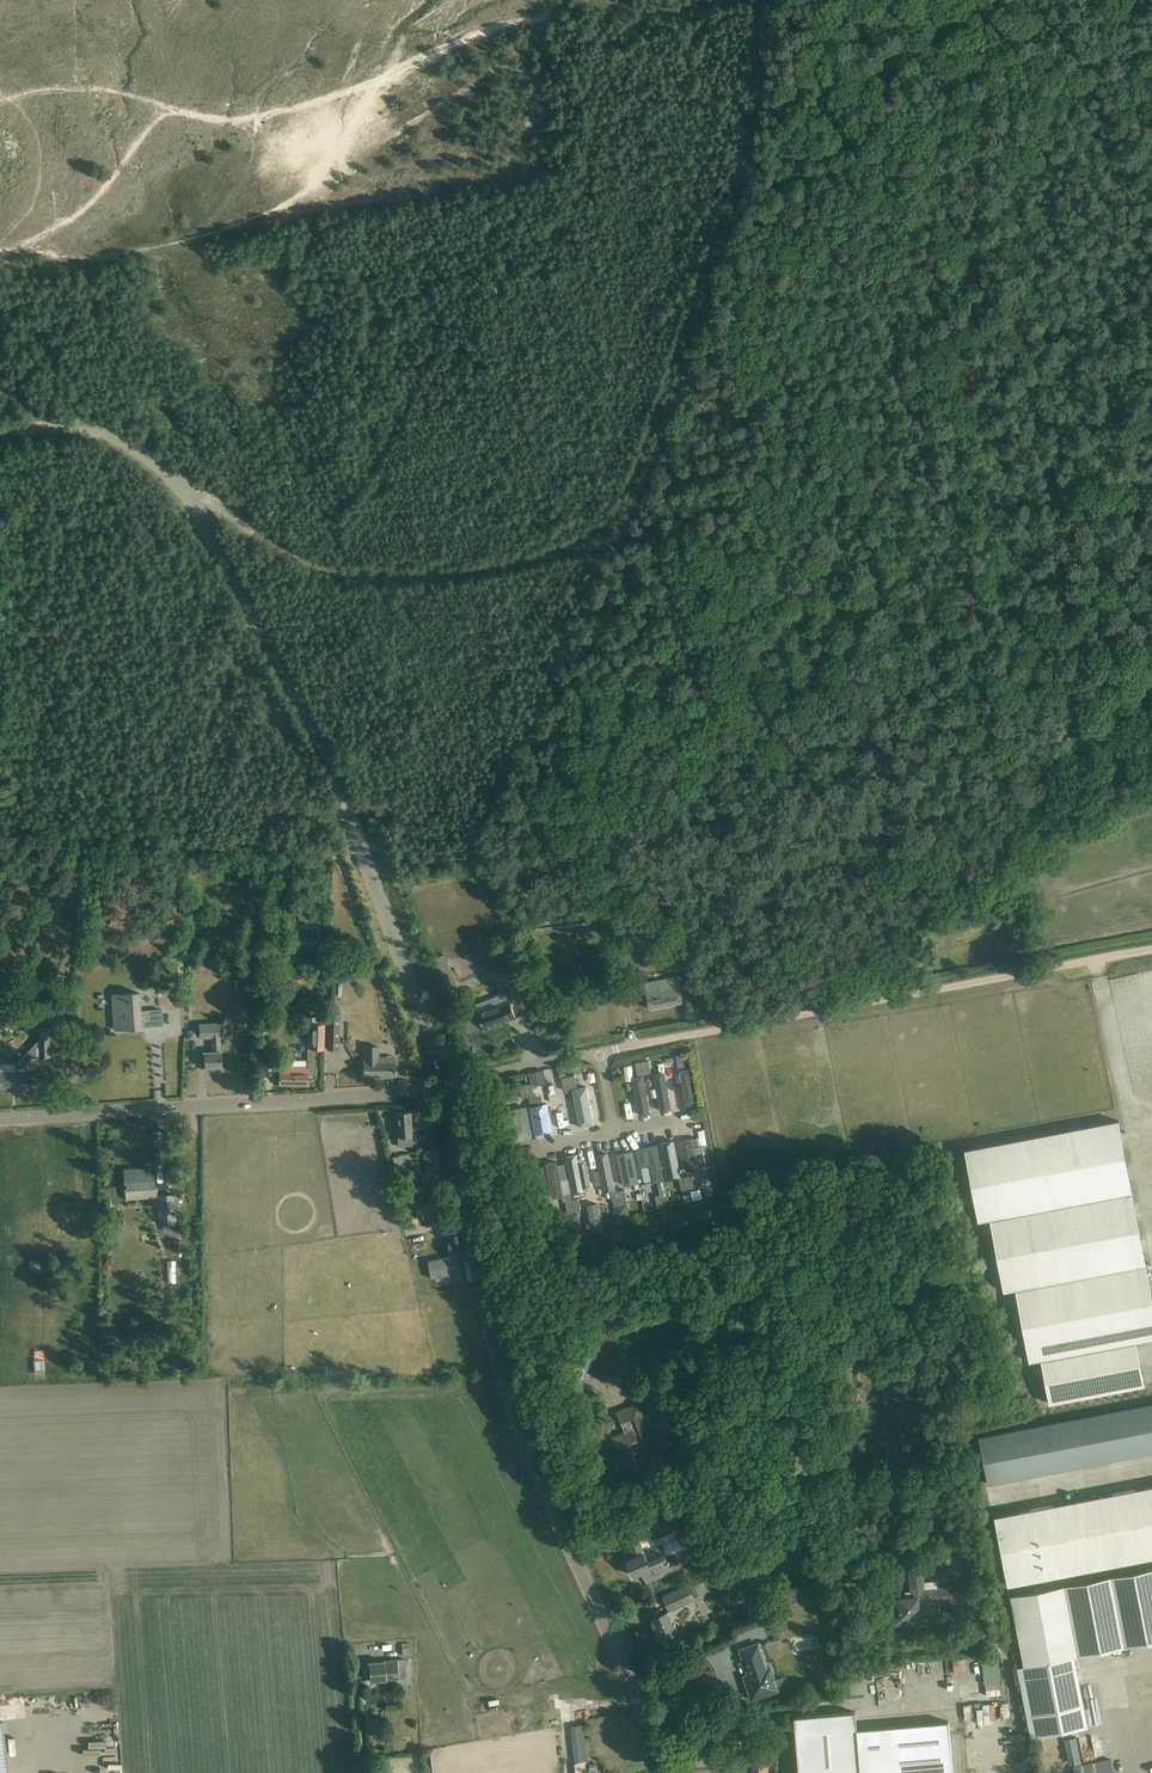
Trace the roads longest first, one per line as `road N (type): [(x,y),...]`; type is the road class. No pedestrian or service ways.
road 1 (unclassified): [(445,1080),(337,785),(185,496),(106,437),(0,434)]
road 2 (unclassified): [(657,1772),(625,1670),(506,1393),(445,1080)]
road 3 (track): [(546,25),(532,132),(516,162),(492,181),(0,273)]
road 4 (track): [(627,525),(659,449),(742,176),(761,0)]
road 5 (track): [(185,496),(203,499),(314,571),(382,583),(482,574),(601,548),(627,525)]
road 6 (track): [(689,1029),(1151,947)]
road 7 (unclassified): [(0,1122),(431,1089),(445,1080)]
road 8 (unclassified): [(445,1080),(462,1071),(689,1029)]
road 9 (track): [(0,101),(44,88),(108,90),(170,110)]
road 10 (track): [(728,0),(670,17),(586,4)]

